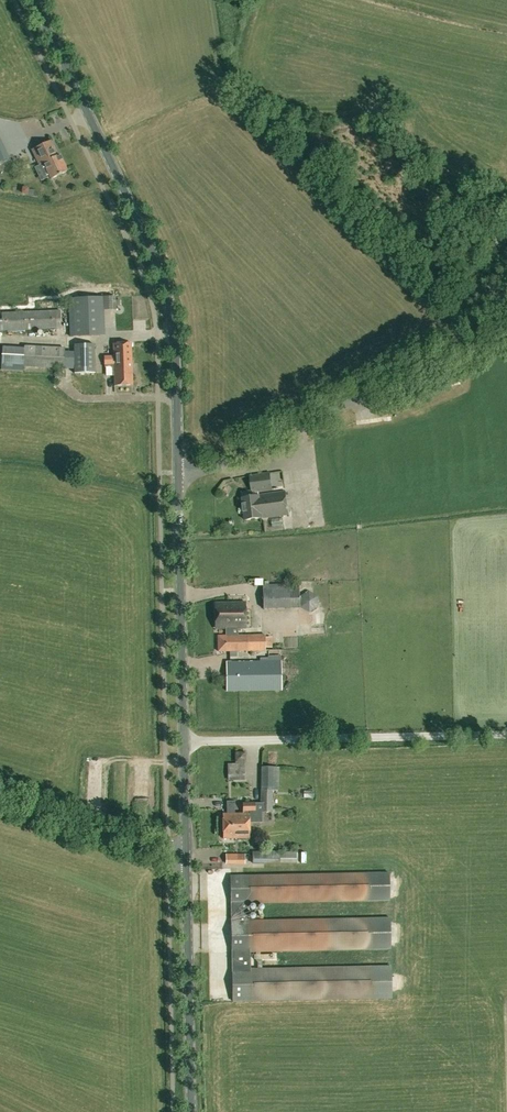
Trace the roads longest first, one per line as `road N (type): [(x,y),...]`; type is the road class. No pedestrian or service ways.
road 1 (tertiary): [(192,1111),(179,475)]
road 2 (tertiary): [(179,475),(166,288),(33,0)]
road 3 (unclassified): [(179,475),(506,329)]

